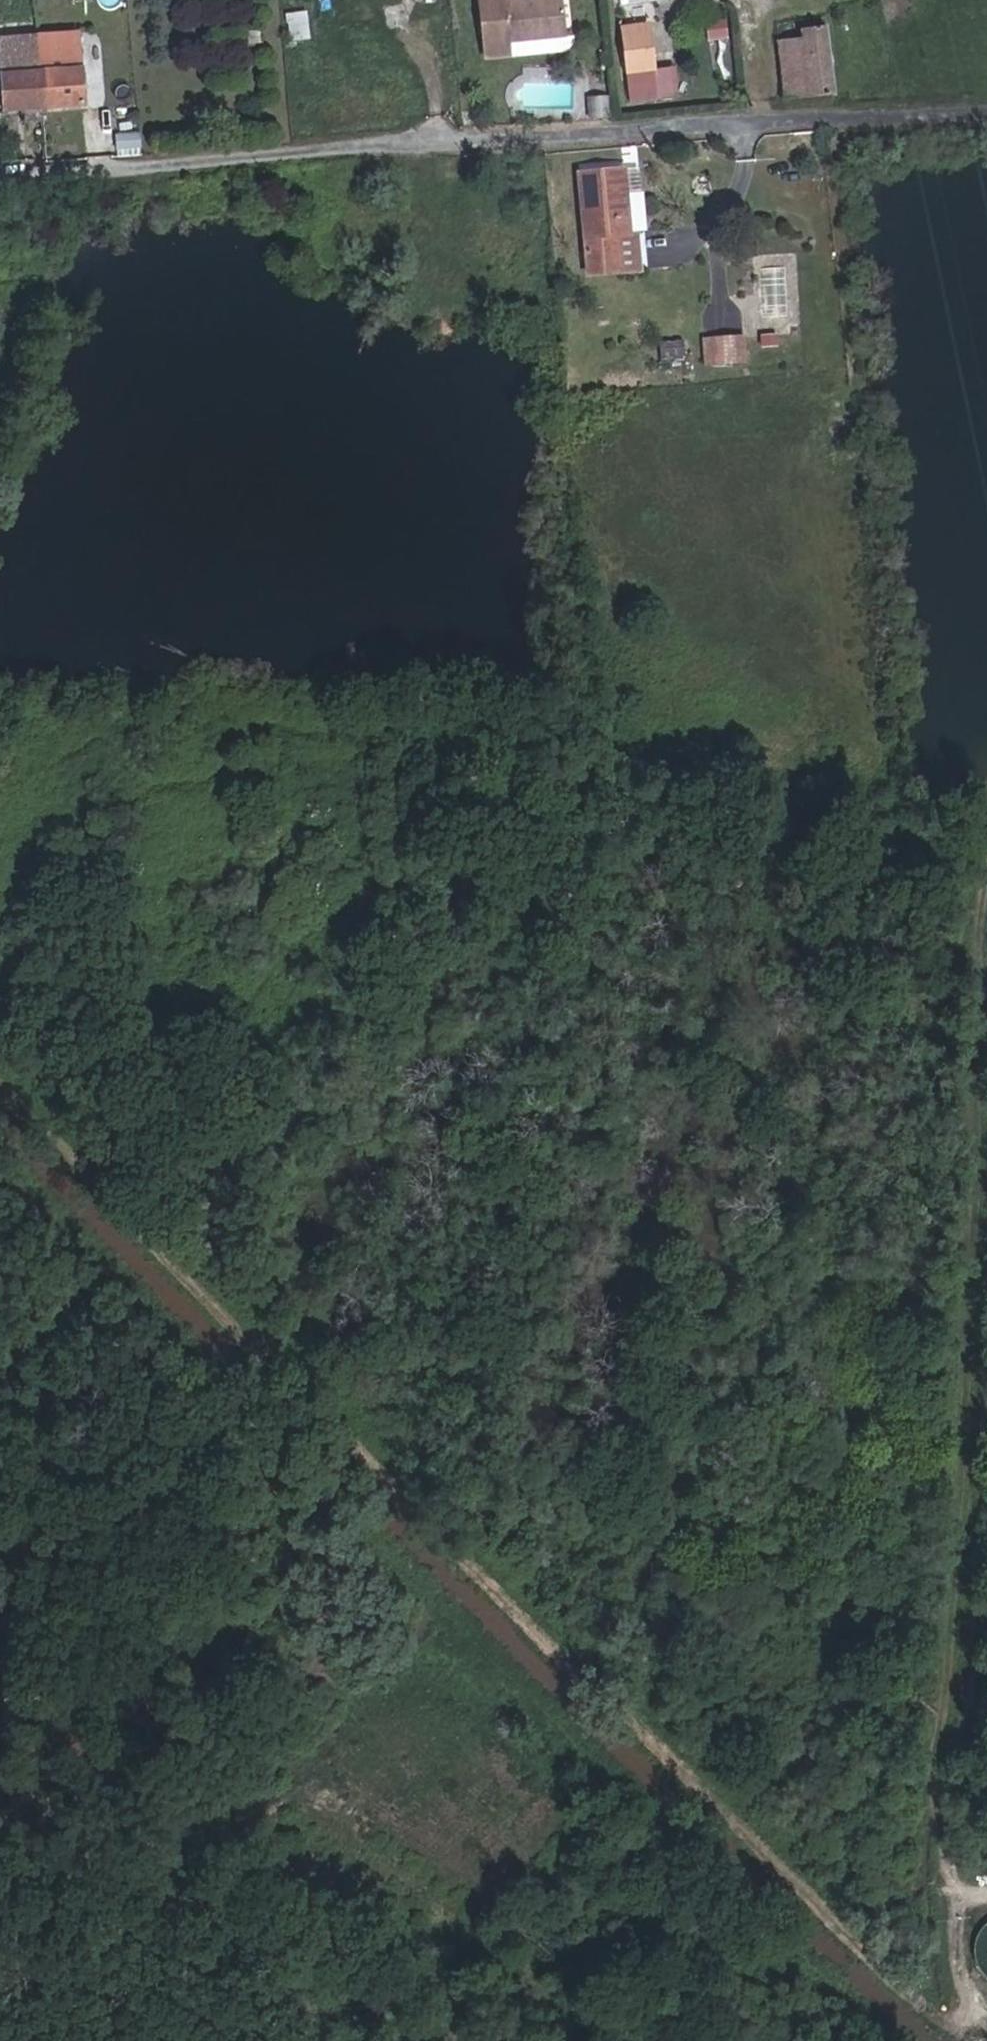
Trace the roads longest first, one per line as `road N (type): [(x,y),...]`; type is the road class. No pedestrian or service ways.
road 1 (track): [(0,1121),(911,2040)]
road 2 (track): [(986,886),(975,1310),(931,1803),(945,1847),(967,1877),(986,1880)]
road 3 (residential): [(986,111),(0,178)]

